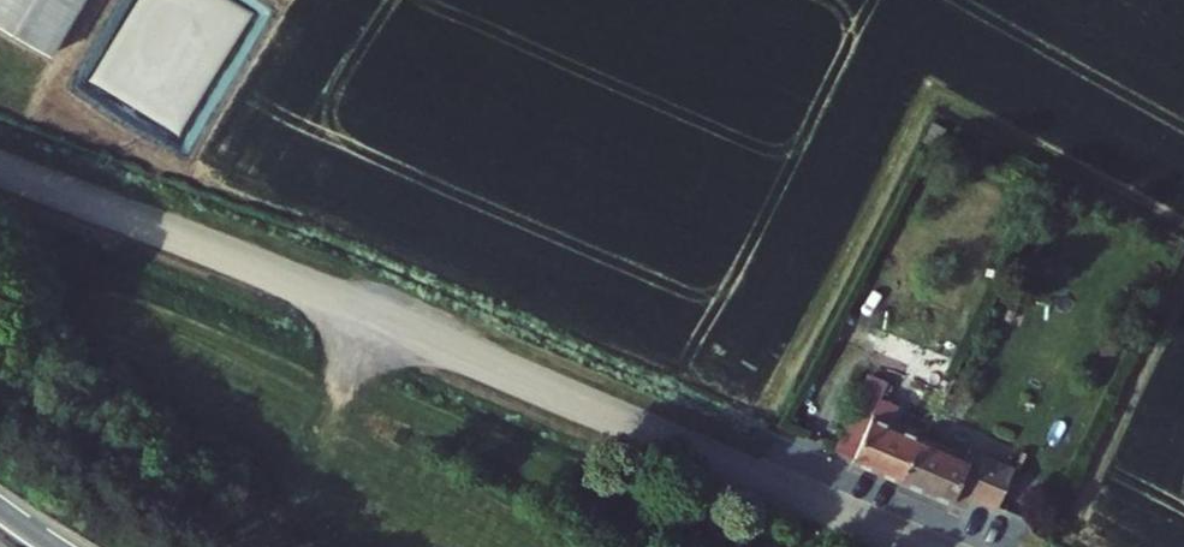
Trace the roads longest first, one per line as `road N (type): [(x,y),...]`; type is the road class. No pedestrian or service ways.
road 1 (residential): [(929,546),(377,312),(0,166)]

